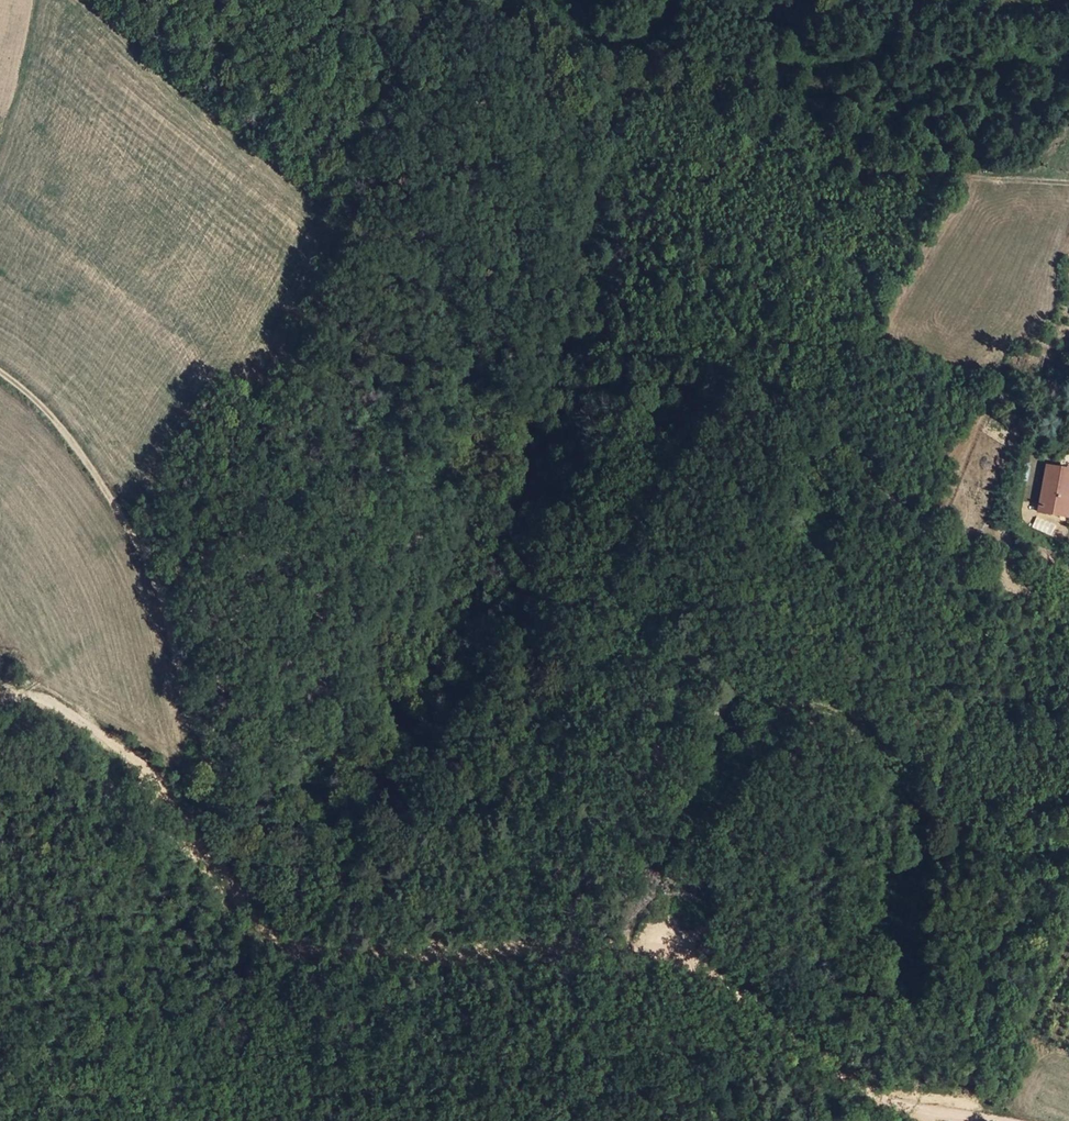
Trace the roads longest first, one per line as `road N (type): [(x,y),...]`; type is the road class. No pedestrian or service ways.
road 1 (track): [(215,871),(277,936),(313,949),(411,953),(550,943),(671,956),(720,978),(885,1099),(988,1120)]
road 2 (track): [(215,871),(208,738),(153,582),(120,513),(58,421),(0,369)]
road 3 (track): [(0,692),(56,707),(158,781),(193,848),(215,871)]

